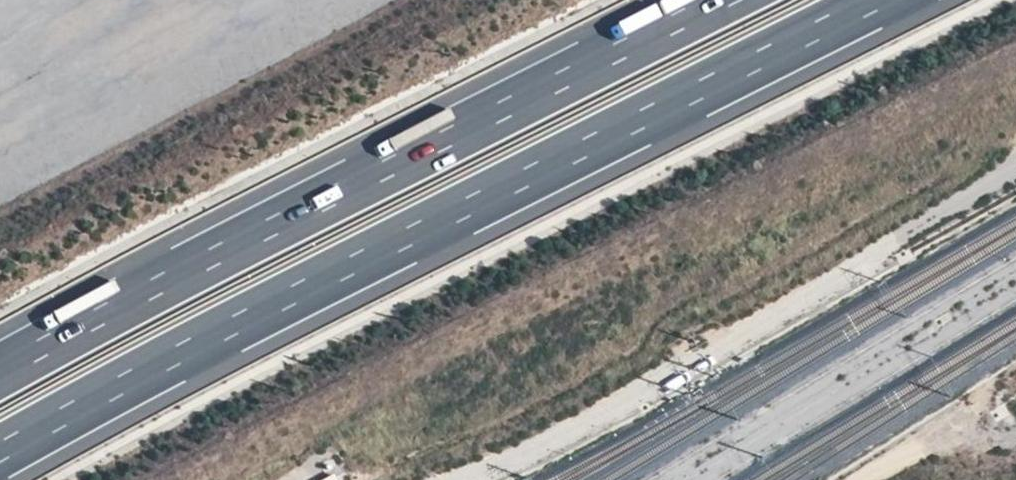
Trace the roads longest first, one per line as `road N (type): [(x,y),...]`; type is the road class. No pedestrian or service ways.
road 1 (motorway): [(0,452),(880,0)]
road 2 (motorway): [(721,0),(0,371)]

